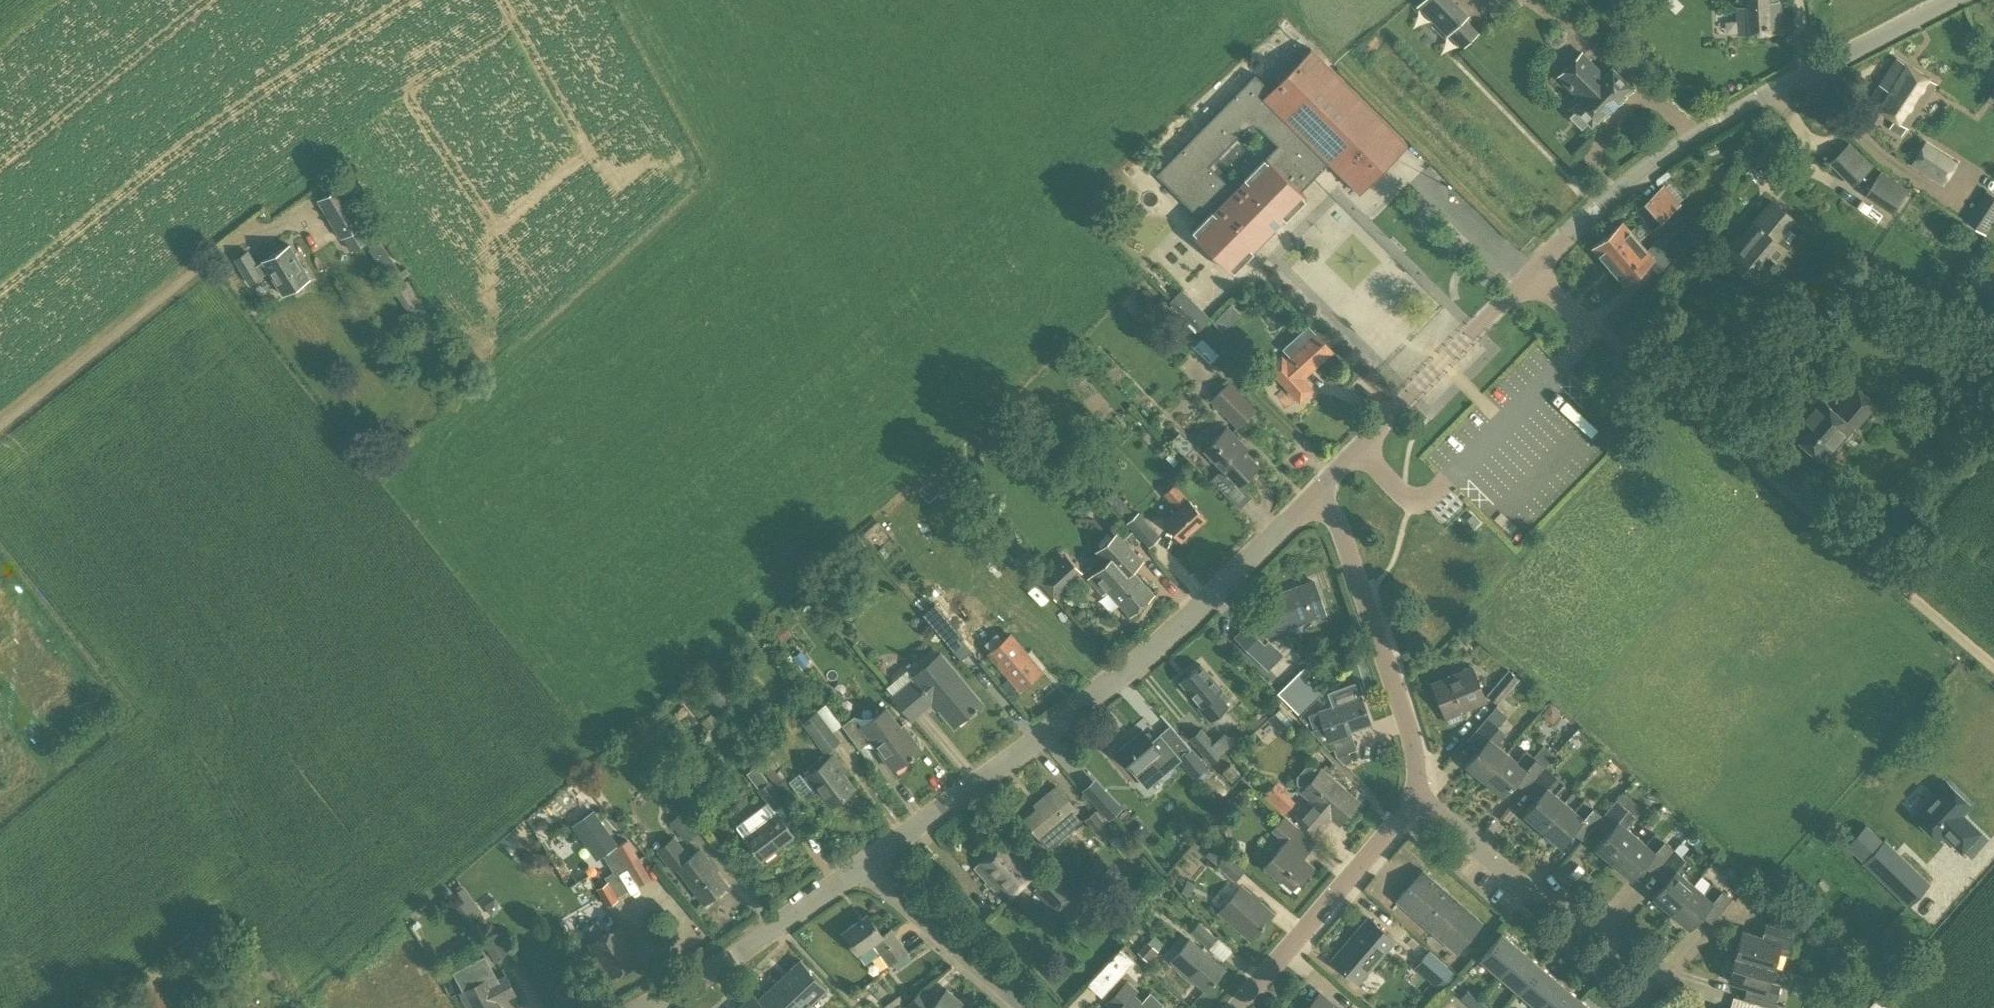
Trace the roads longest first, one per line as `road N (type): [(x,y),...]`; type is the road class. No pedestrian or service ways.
road 1 (tertiary): [(861,867),(1101,693),(1315,495)]
road 2 (unclassified): [(1582,322),(1993,669)]
road 3 (tertiary): [(1530,275),(1691,138),(1949,0)]
road 4 (residential): [(1634,1007),(1647,968),(1556,893),(1527,889),(1413,796)]
road 5 (residential): [(1413,796),(1417,772),(1402,710),(1338,523),(1315,495)]
road 6 (tertiary): [(1315,495),(1530,275)]
road 7 (track): [(1341,57),(1546,259)]
road 8 (residential): [(1237,1007),(1413,796)]
road 9 (tertiary): [(646,1007),(861,867)]
road 10 (residential): [(1026,1007),(861,867)]

